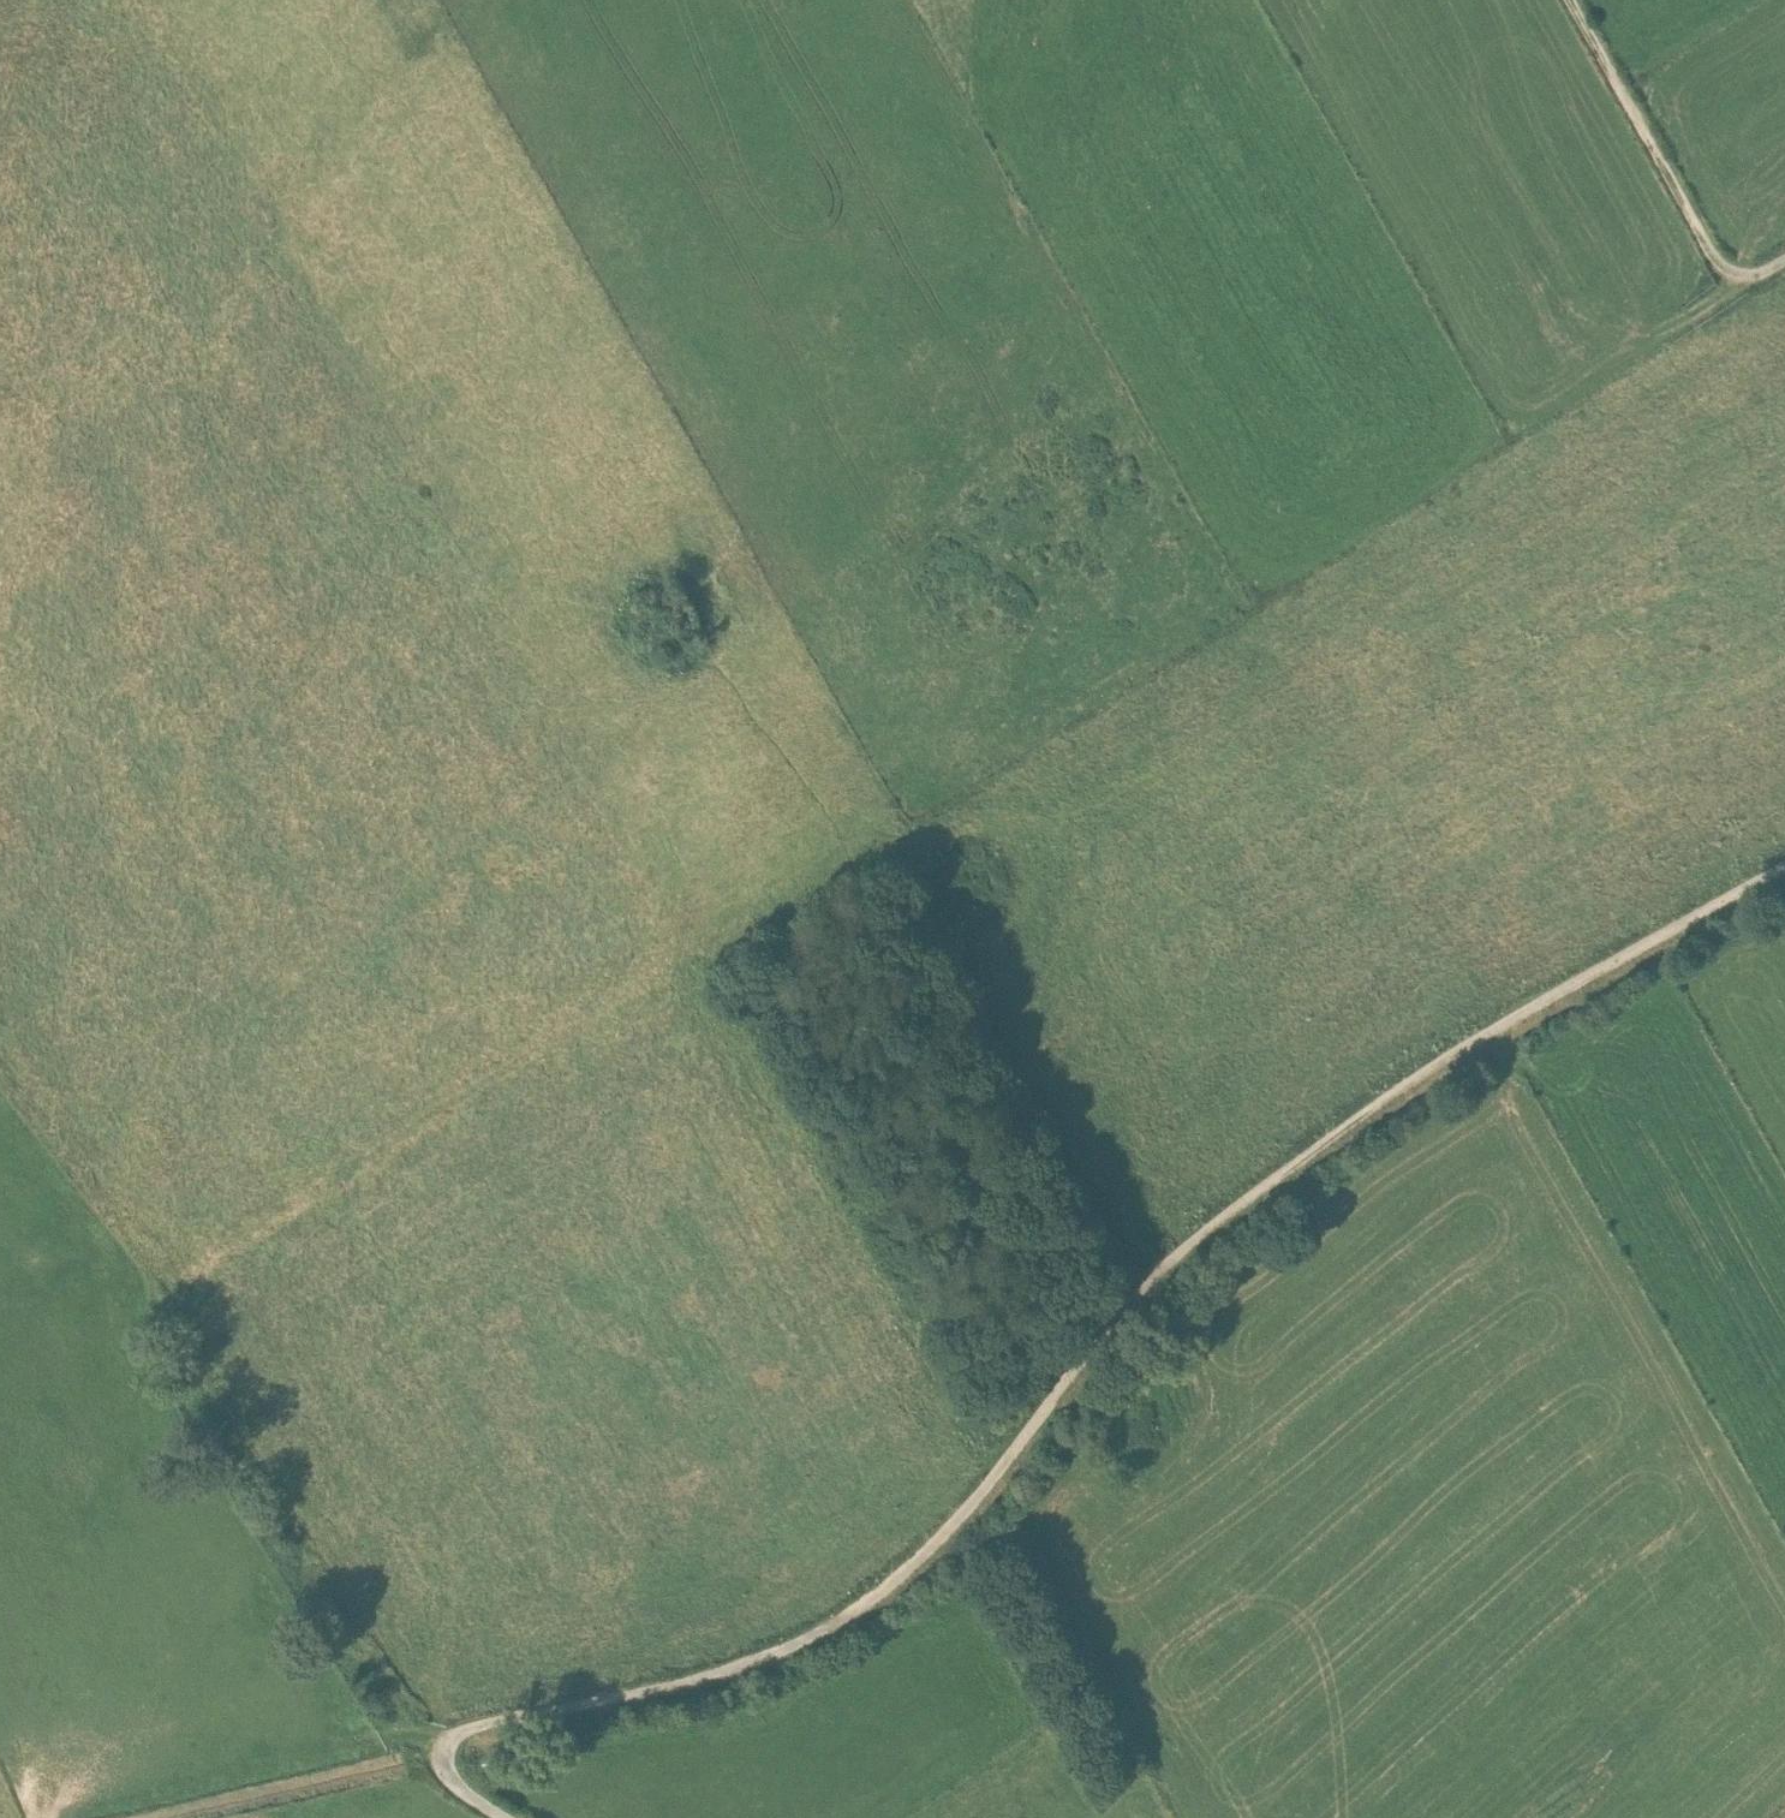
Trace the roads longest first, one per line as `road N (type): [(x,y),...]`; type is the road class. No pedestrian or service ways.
road 1 (track): [(1784,868),(1426,1073),(1154,1277),(960,1519),(886,1595),(775,1656),(689,1685),(443,1738),(435,1758),(442,1775),(503,1817)]
road 2 (track): [(1784,288),(1751,294),(1729,276),(1571,0)]

